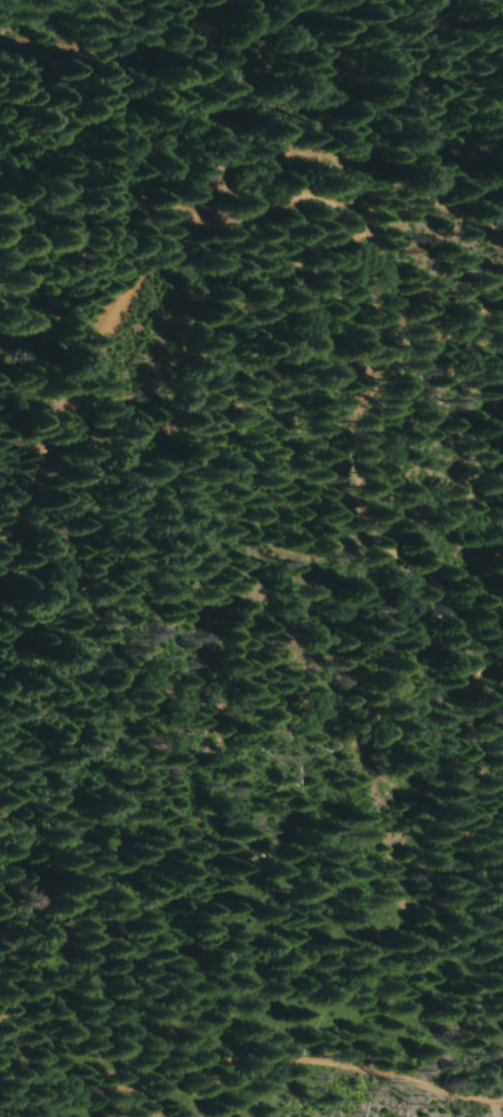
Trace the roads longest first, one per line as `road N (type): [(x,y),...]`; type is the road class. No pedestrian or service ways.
road 1 (track): [(0,565),(133,274),(195,224),(328,210),(363,244)]
road 2 (track): [(0,1088),(300,1063),(502,1111)]
road 3 (track): [(502,681),(389,514),(365,443),(363,244)]
road 4 (track): [(502,238),(489,220),(410,191),(328,210)]

